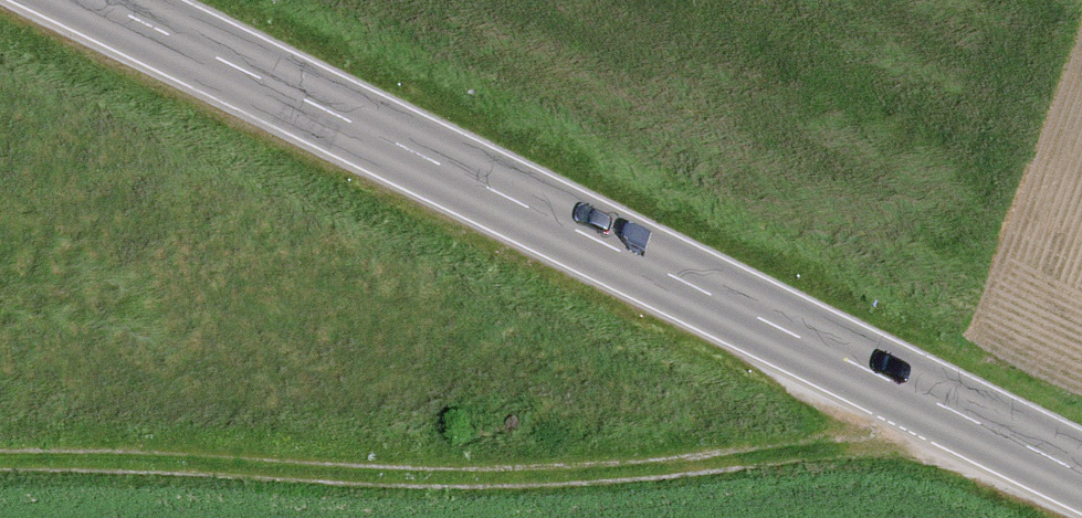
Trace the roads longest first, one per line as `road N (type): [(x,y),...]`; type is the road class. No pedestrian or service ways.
road 1 (secondary): [(73,0),(1081,473)]
road 2 (track): [(966,418),(631,471),(447,479),(0,459)]

